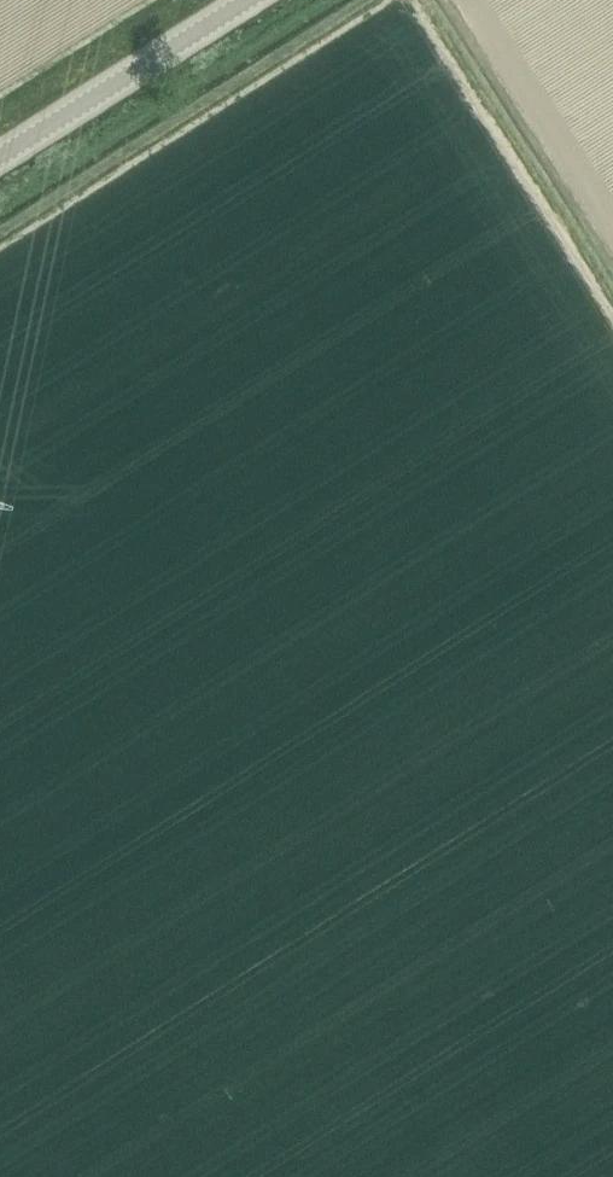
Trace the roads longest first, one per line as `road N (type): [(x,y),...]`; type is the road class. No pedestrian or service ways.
road 1 (unclassified): [(0,158),(249,0)]

